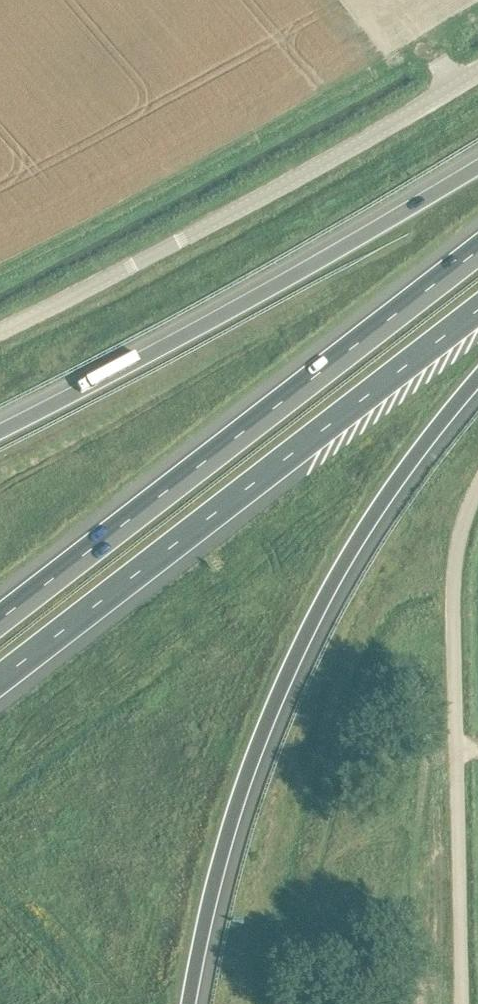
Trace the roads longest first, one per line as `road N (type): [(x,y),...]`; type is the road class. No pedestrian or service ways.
road 1 (motorway): [(188,1003),(248,768),(307,631),(367,524),(477,378)]
road 2 (motorway): [(0,680),(477,309)]
road 3 (motorway): [(477,250),(0,619)]
road 4 (unclassified): [(0,334),(477,68)]
road 5 (motorway): [(477,168),(242,304),(0,428)]

